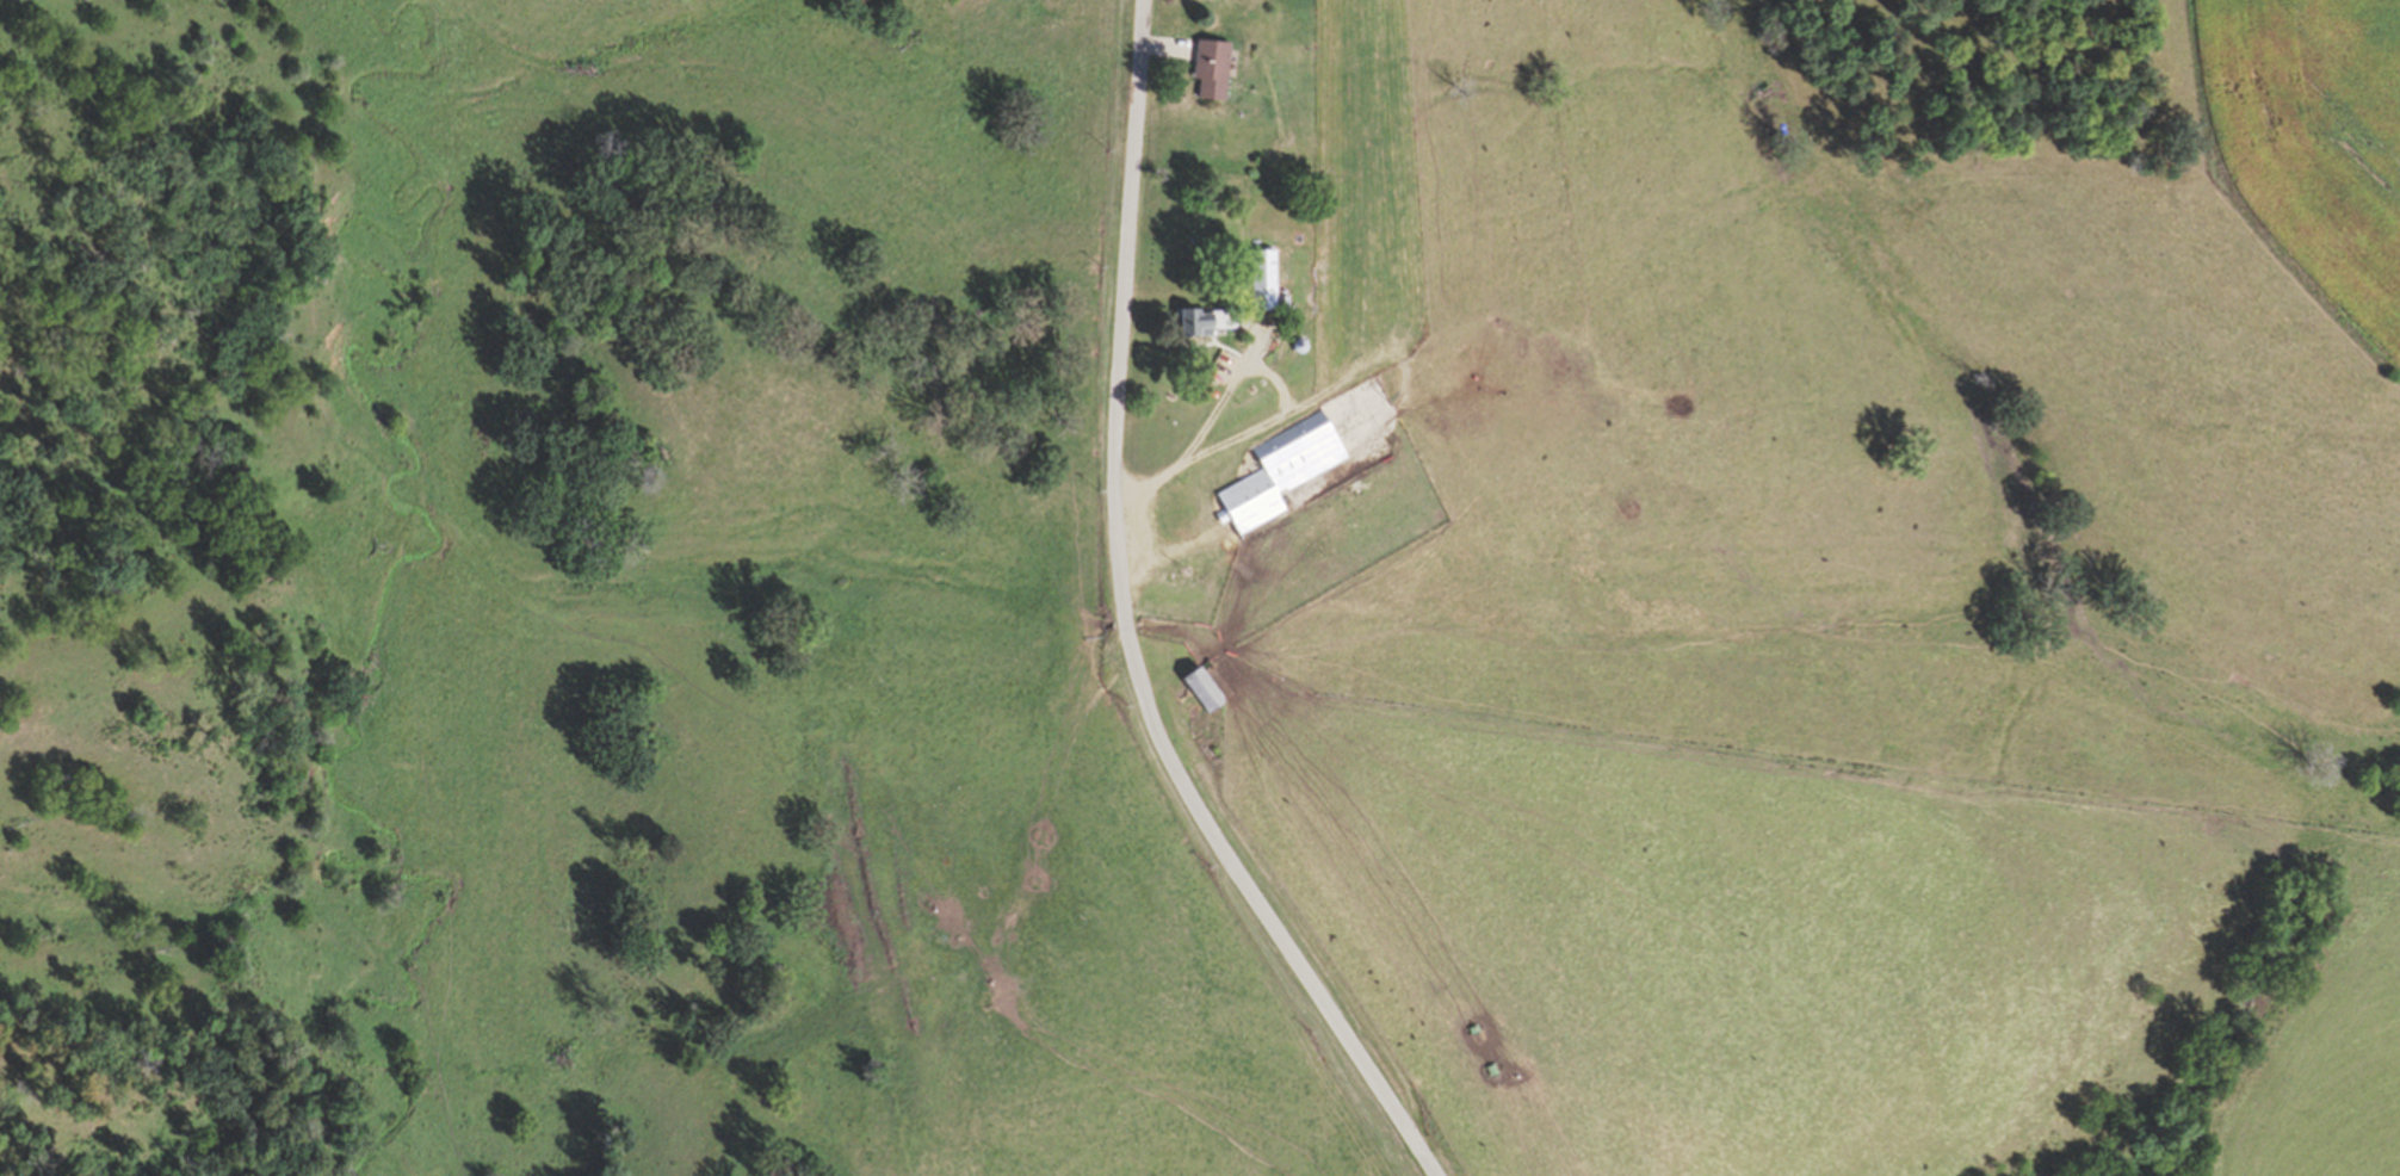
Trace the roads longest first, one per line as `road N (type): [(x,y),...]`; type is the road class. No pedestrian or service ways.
road 1 (residential): [(1430,1175),(1194,806),(1151,722),(1130,654),(1114,555),(1111,453),(1137,0)]

